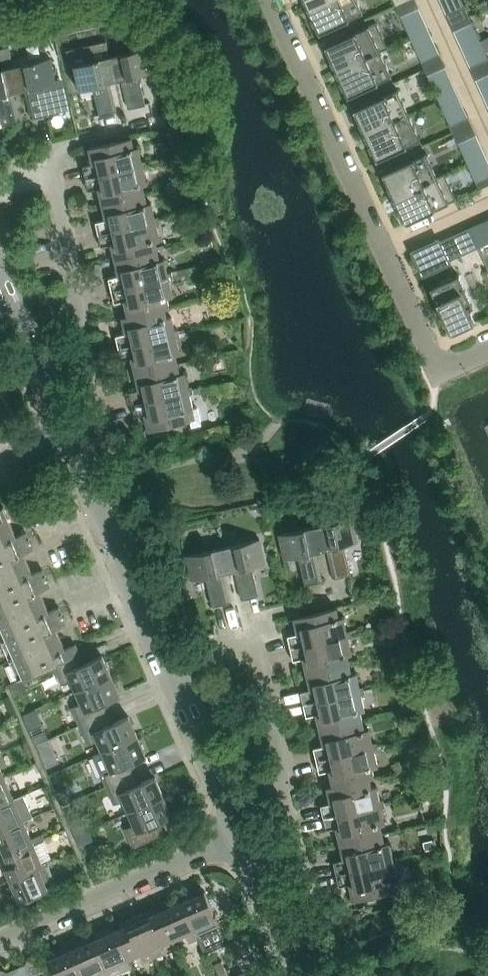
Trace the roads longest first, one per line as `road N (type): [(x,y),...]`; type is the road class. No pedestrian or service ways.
road 1 (residential): [(269,0),(438,372)]
road 2 (residential): [(315,908),(251,645)]
road 3 (residential): [(240,844),(0,944)]
road 4 (residential): [(165,673),(66,440)]
road 5 (residential): [(103,421),(51,175)]
road 6 (residential): [(240,844),(165,673)]
road 7 (residential): [(66,440),(0,283)]
road 8 (residential): [(300,975),(240,844)]
road 9 (residential): [(251,645),(261,620),(359,599)]
road 10 (residential): [(51,175),(53,147),(147,125)]

